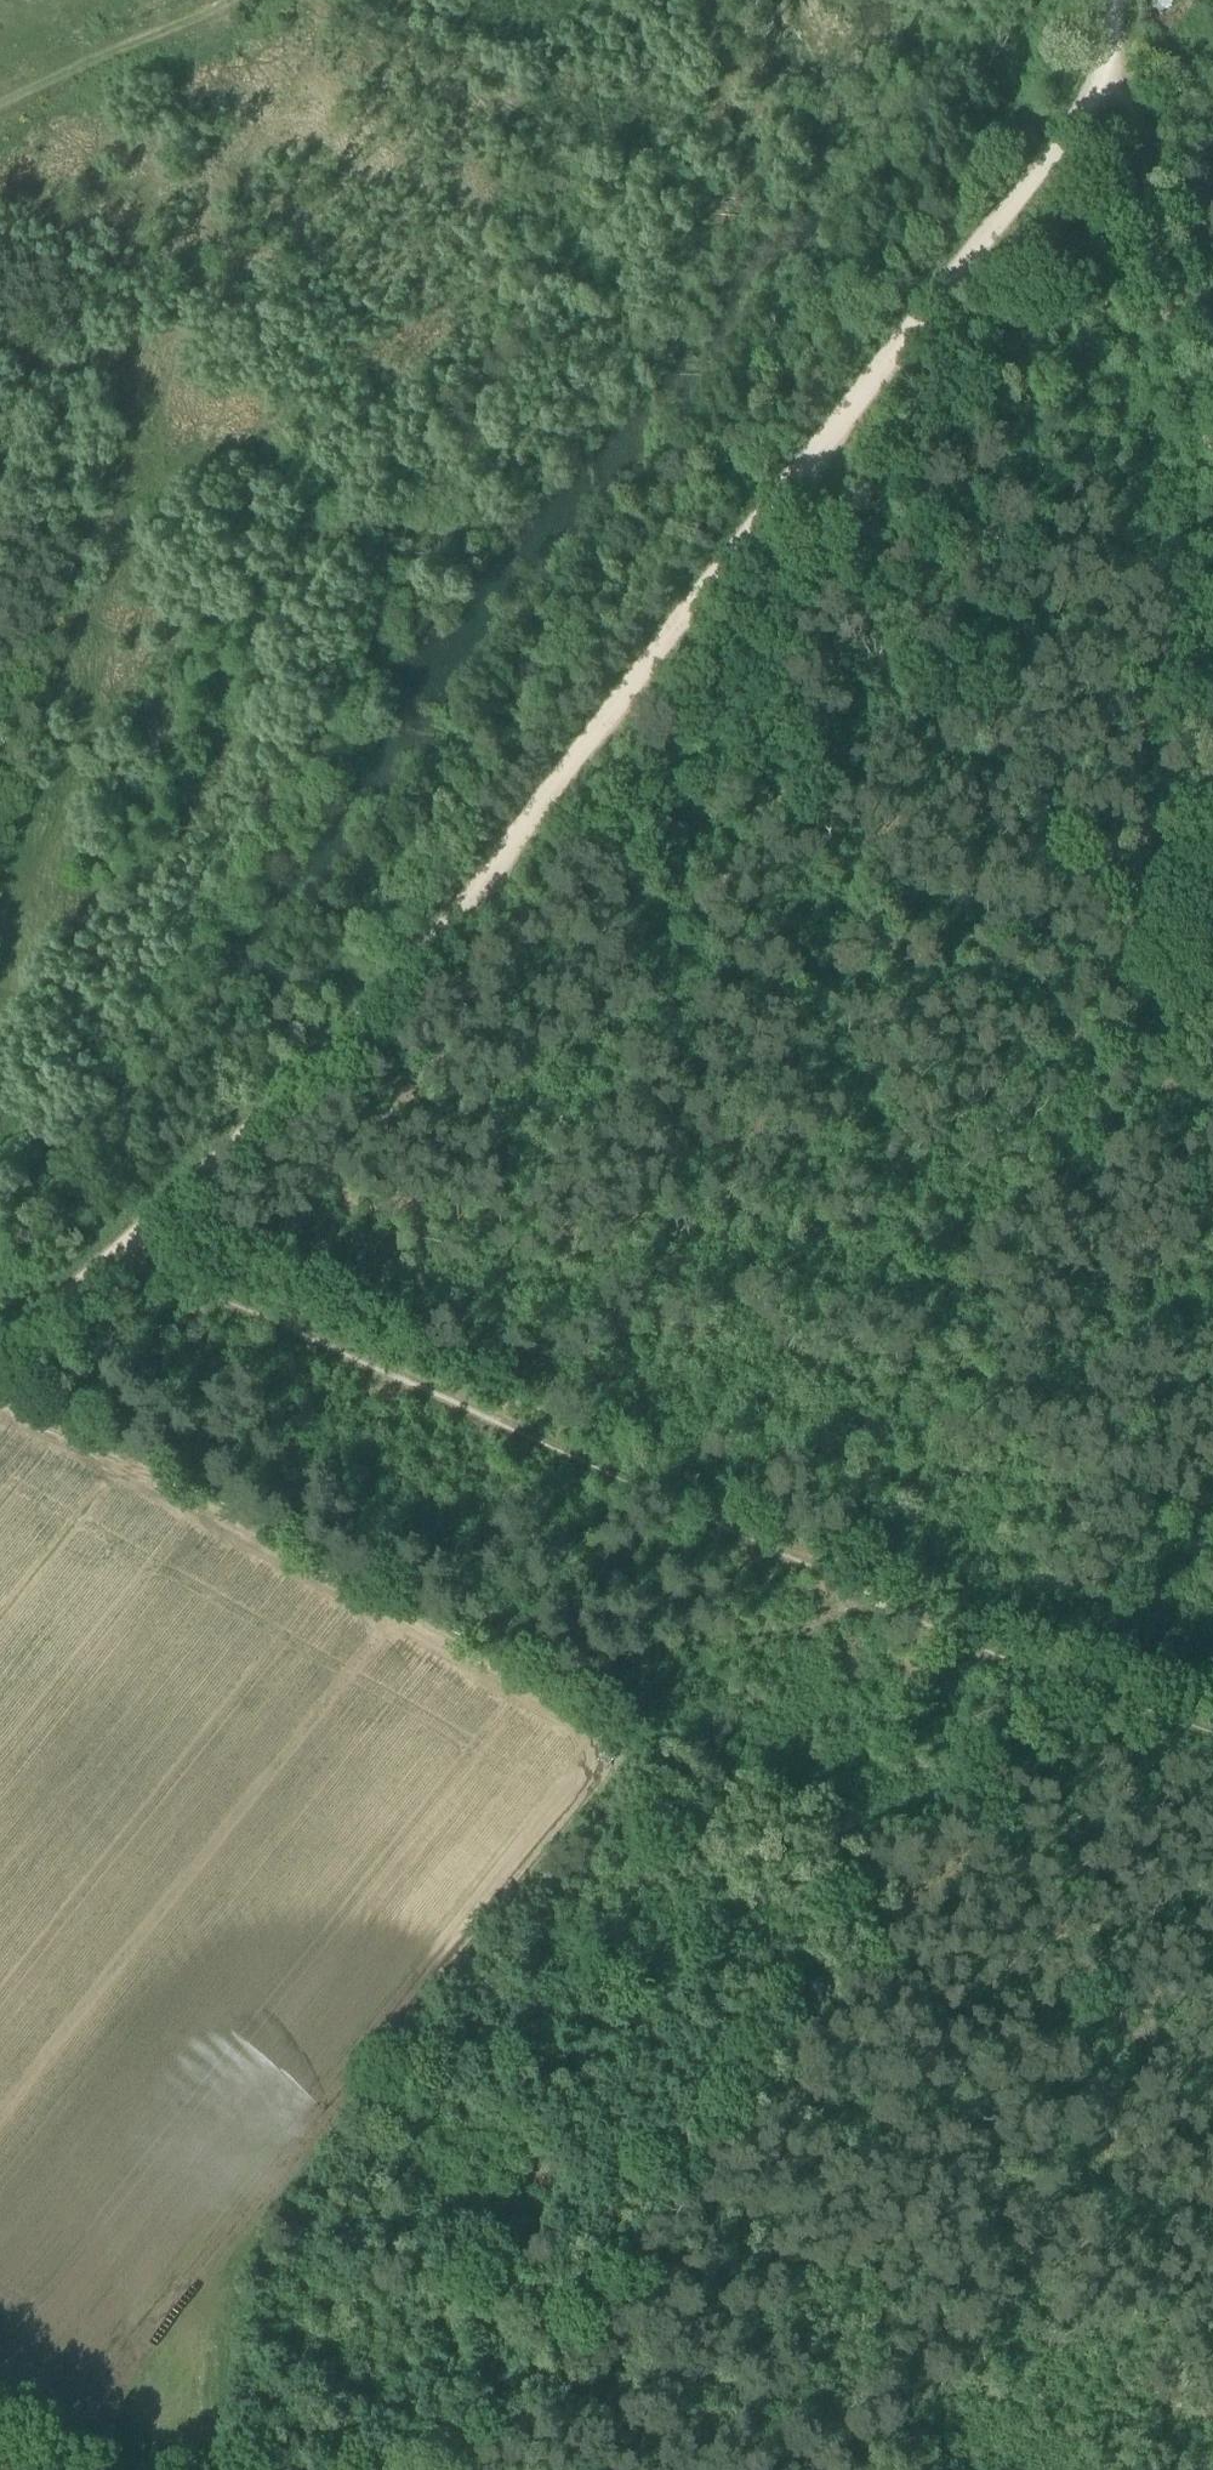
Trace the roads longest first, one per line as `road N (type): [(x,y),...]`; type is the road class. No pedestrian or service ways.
road 1 (track): [(1114,0),(1114,64),(576,762),(0,1350)]
road 2 (track): [(1114,64),(1144,111),(1172,315),(1212,435)]
road 3 (track): [(234,0),(0,108)]

